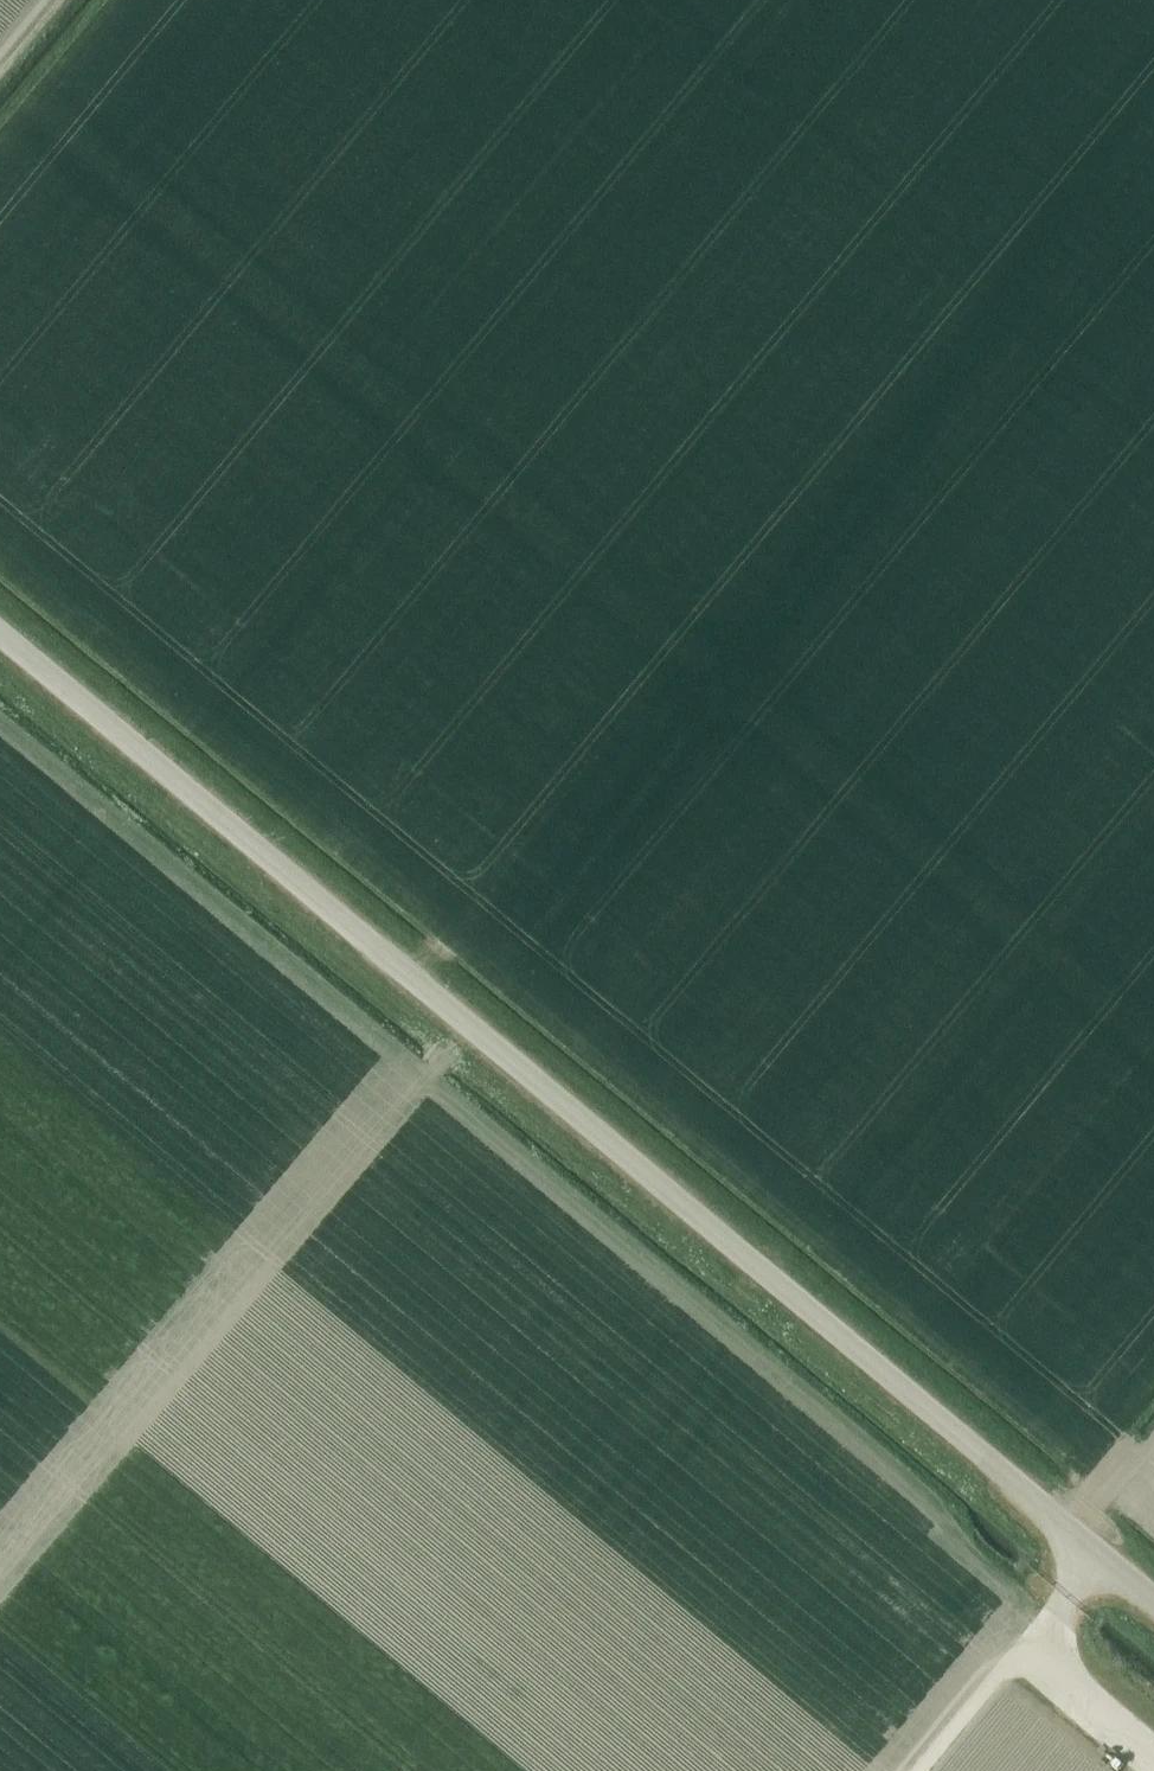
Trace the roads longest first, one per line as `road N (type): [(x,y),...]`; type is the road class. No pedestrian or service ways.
road 1 (unclassified): [(1153,1597),(0,631)]
road 2 (track): [(1102,1554),(925,1770)]

